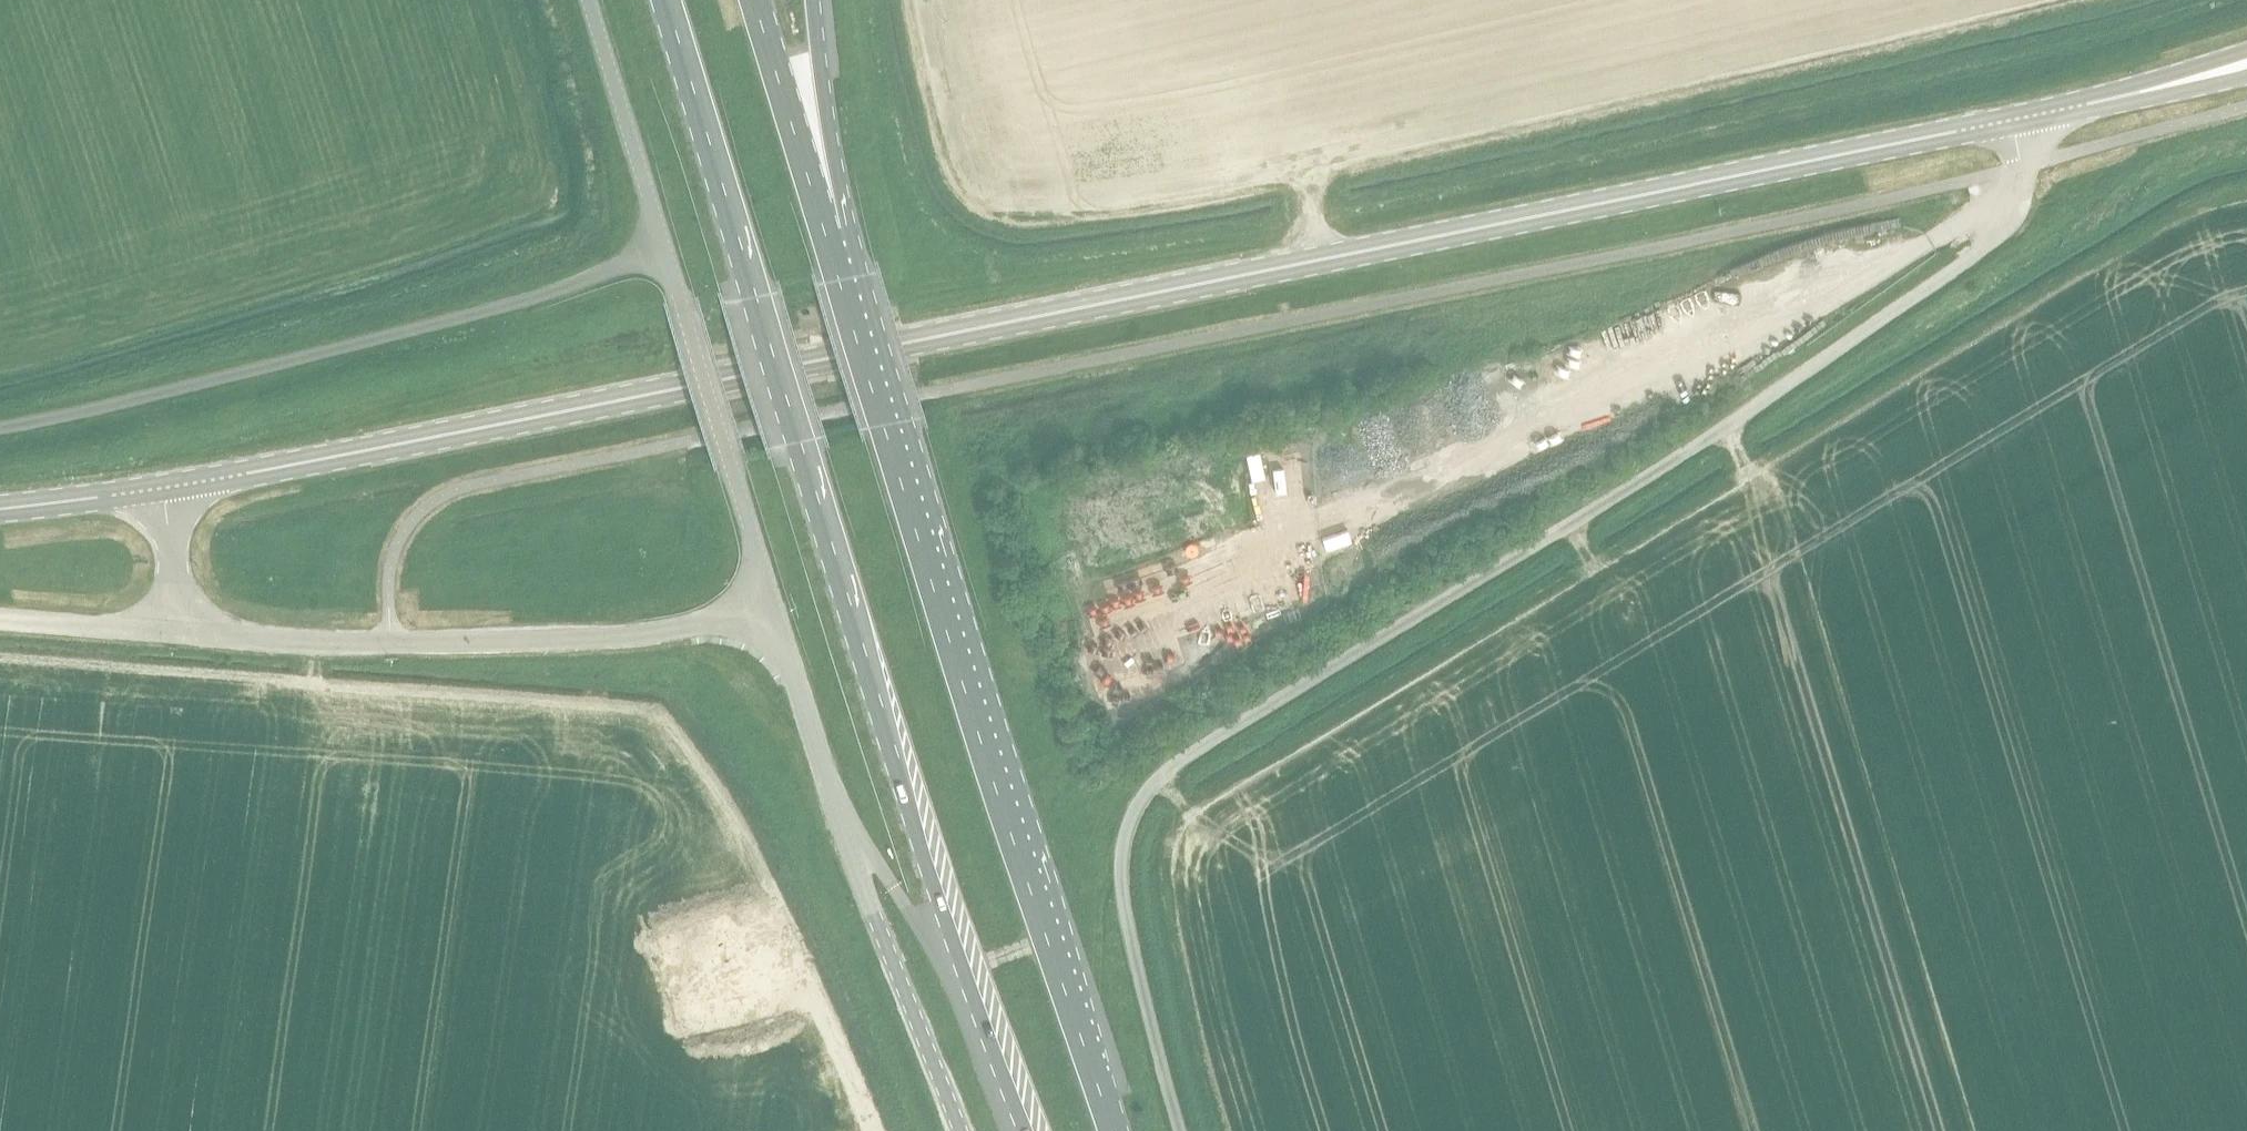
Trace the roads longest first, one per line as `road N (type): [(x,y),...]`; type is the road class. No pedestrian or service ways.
road 1 (secondary): [(164,487),(2015,119)]
road 2 (unclassified): [(1183,1130),(1136,951),(1119,841),(1140,792),(1183,755),(1563,528),(1938,279),(2009,205),(2015,119)]
road 3 (primary): [(663,0),(959,988),(1021,1130)]
road 4 (primary): [(1112,1130),(977,732),(828,238)]
road 5 (unclassified): [(0,422),(130,401),(520,301),(663,250)]
road 6 (unclassified): [(178,631),(558,640),(774,610)]
road 7 (unclassified): [(961,1130),(859,874),(774,610)]
road 8 (unclassified): [(774,610),(663,250)]
road 9 (unclassified): [(663,250),(589,0)]
road 10 (primary): [(828,238),(756,0)]
road 11 (primary): [(828,238),(830,141),(813,0)]
road 12 (unclassified): [(178,631),(0,618)]
road 13 (secondary): [(0,507),(164,487)]
road 14 (unclassified): [(178,631),(164,487)]
road 15 (secondary): [(2015,119),(2138,92)]

